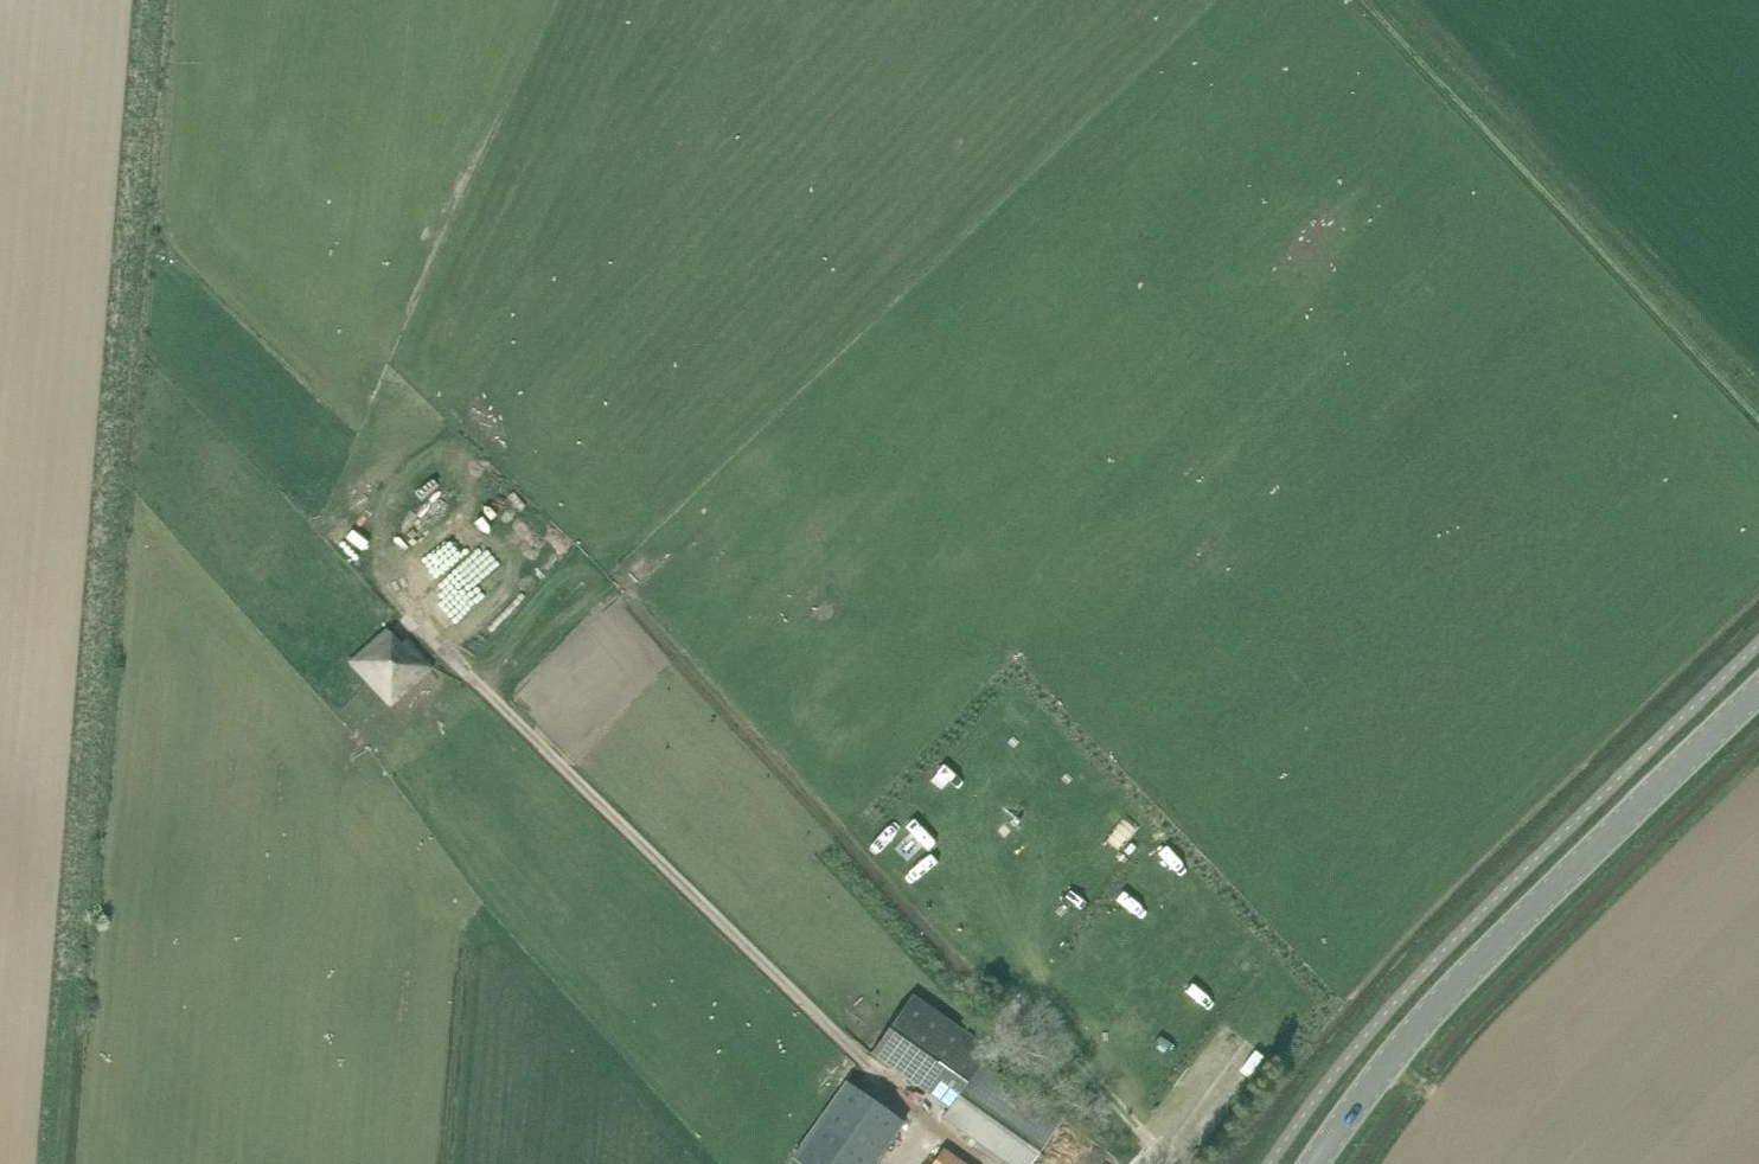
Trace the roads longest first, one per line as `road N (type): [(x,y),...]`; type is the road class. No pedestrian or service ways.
road 1 (tertiary): [(1317,1163),(1480,963),(1758,693)]

